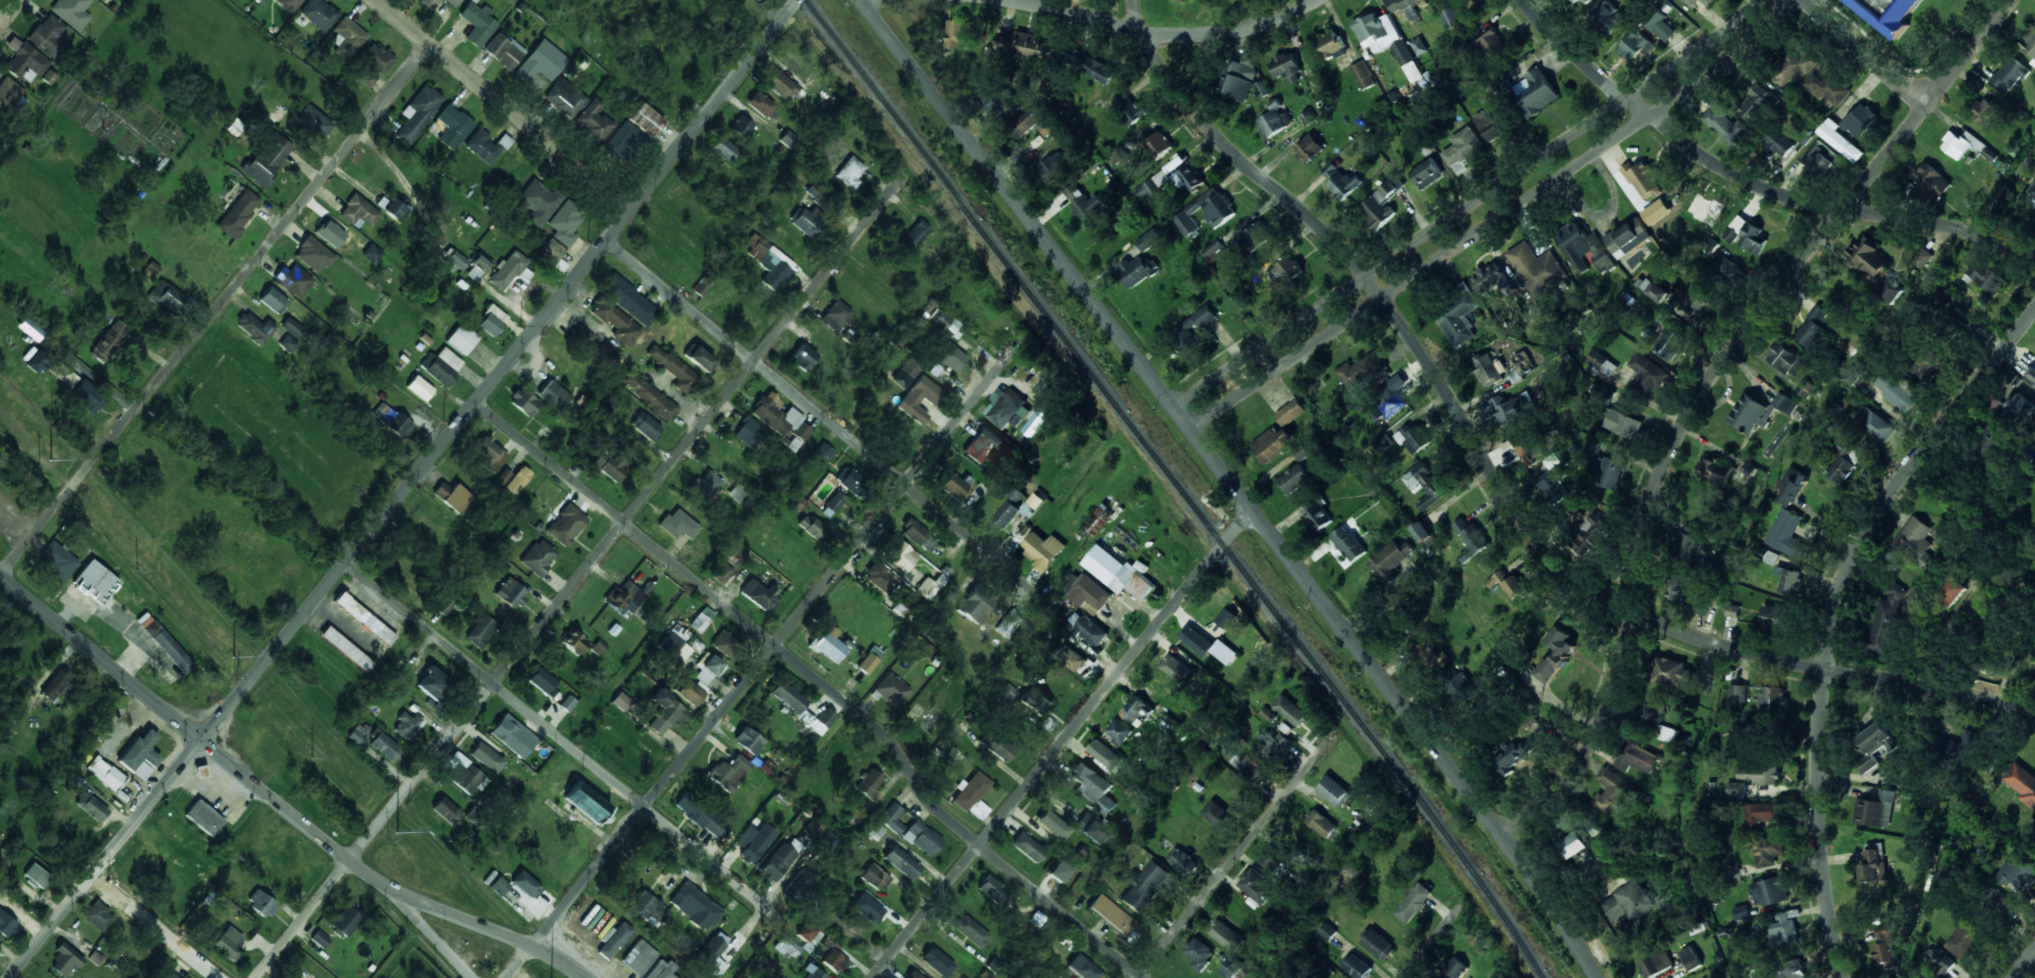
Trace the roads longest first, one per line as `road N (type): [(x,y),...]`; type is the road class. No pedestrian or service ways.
road 1 (tertiary): [(10,977),(802,0)]
road 2 (tertiary): [(1595,977),(1499,836),(861,0)]
road 3 (residential): [(2034,715),(1827,669),(1631,613),(1581,587),(1545,550),(1363,277),(1219,139),(1143,33),(1137,0)]
road 4 (residential): [(256,977),(903,178)]
road 5 (residential): [(1499,836),(1587,751),(1619,680),(1644,529),(1688,416),(2013,0)]
road 6 (residential): [(1140,977),(938,807),(887,731),(476,403)]
road 7 (residential): [(507,977),(1024,336)]
road 8 (residential): [(1192,430),(1760,41),(1798,0)]
road 9 (residential): [(1846,977),(1820,832),(1833,618),(1866,528),(2034,319)]
road 10 (secondary): [(580,977),(532,948),(382,883),(0,575)]
road 11 (residential): [(1175,406),(1715,37),(1753,0)]
road 12 (residential): [(1,576),(430,45)]
road 13 (residential): [(2034,258),(1935,222),(1770,192),(1626,98),(1525,0)]
road 14 (residential): [(784,920),(347,562)]
road 15 (residential): [(1040,599),(608,240)]
road 16 (residential): [(873,977),(1142,647)]
road 17 (residential): [(632,210),(375,0)]
road 18 (residential): [(1003,0),(1143,33),(1202,35),(1277,20),(1316,0)]
road 19 (residential): [(1138,977),(1340,729)]
road 20 (residential): [(1142,647),(1254,510)]
road 21 (residential): [(1928,106),(1804,0)]
road 22 (residential): [(218,977),(94,875)]
road 23 (residential): [(472,977),(382,883)]

